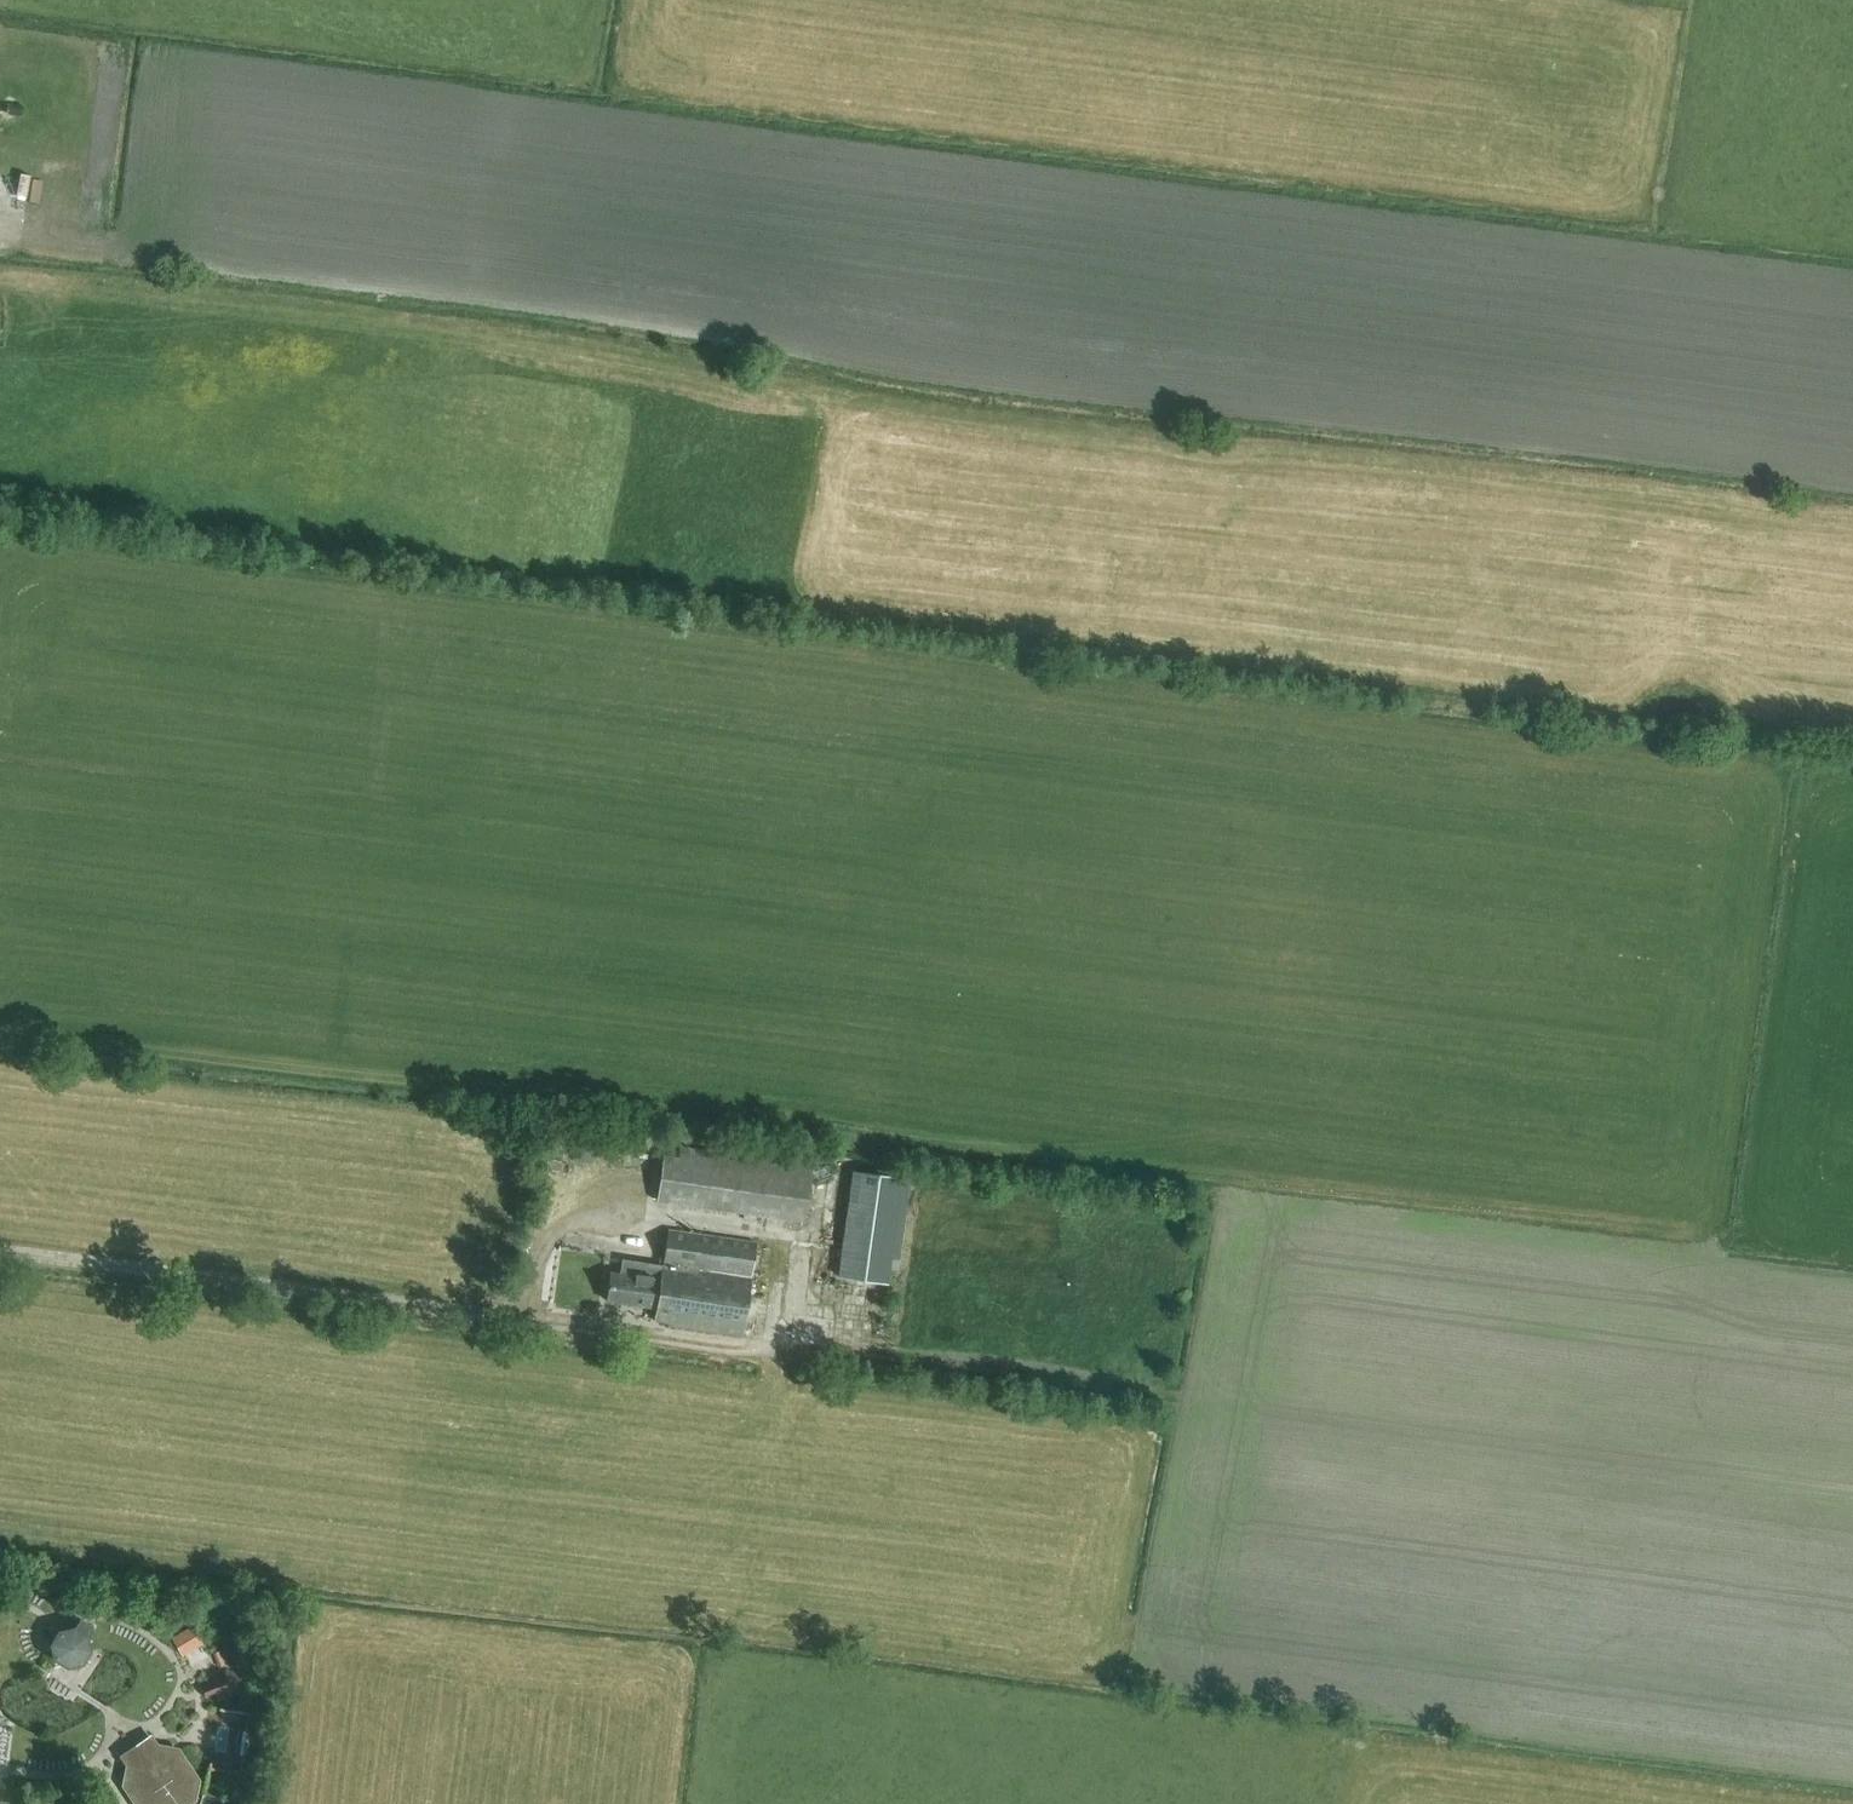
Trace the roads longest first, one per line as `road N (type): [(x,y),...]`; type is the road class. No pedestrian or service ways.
road 1 (track): [(0,1028),(1698,1232)]

